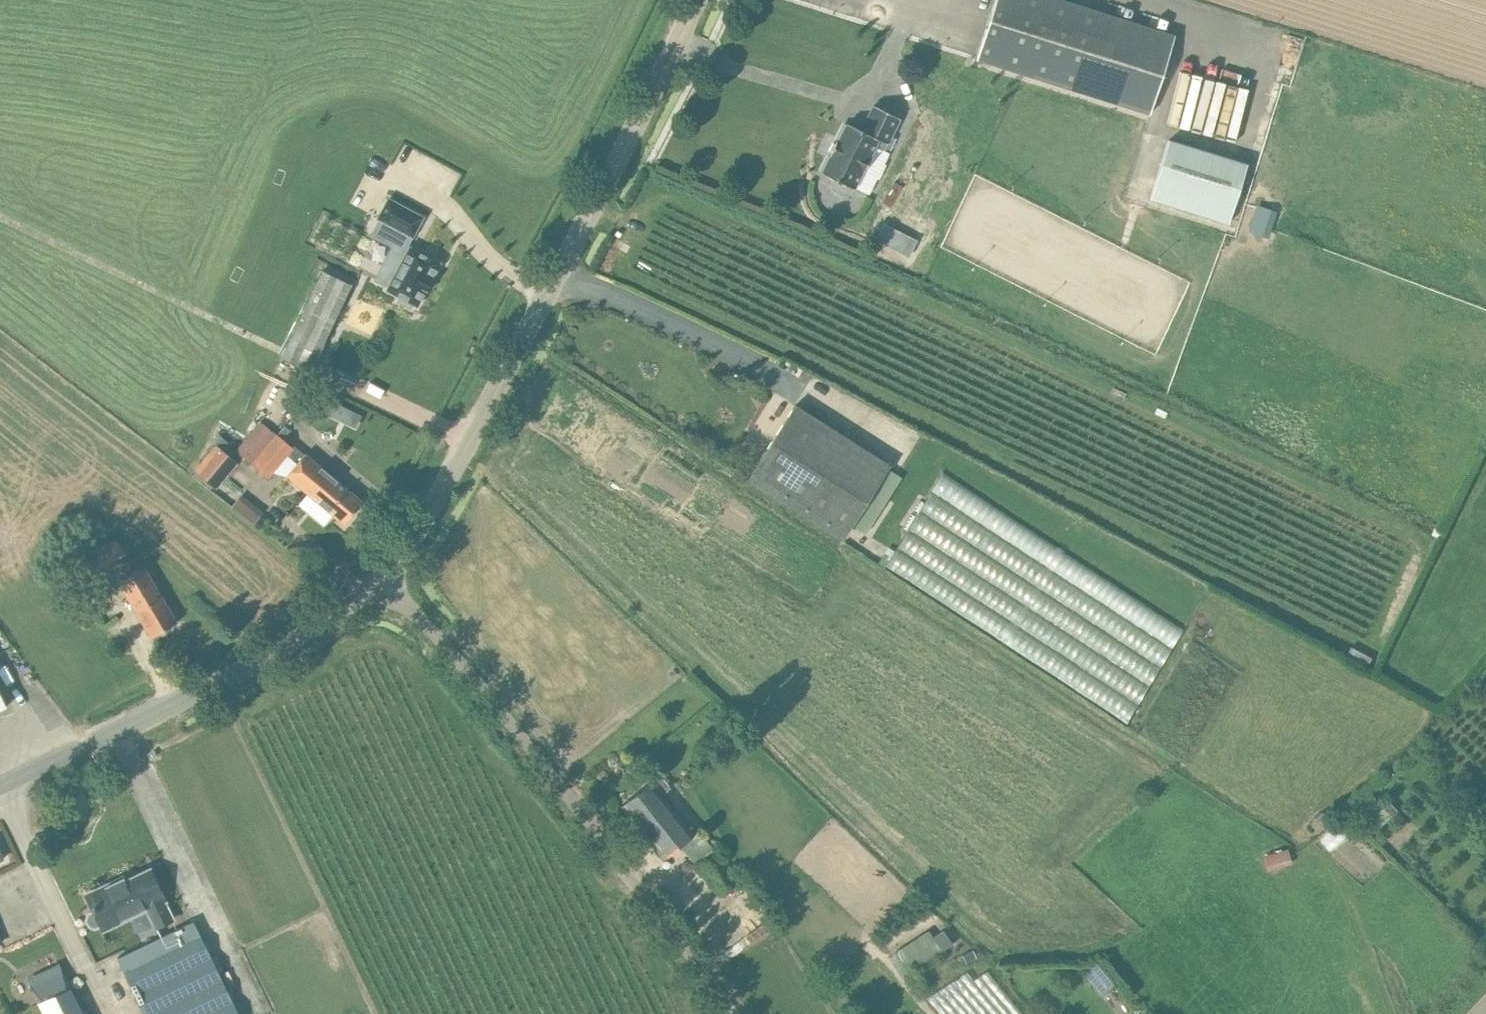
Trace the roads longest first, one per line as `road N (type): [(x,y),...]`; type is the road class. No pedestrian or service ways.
road 1 (unclassified): [(386,586),(564,276),(705,0)]
road 2 (unclassified): [(738,1013),(386,586)]
road 3 (unclassified): [(0,793),(106,747),(327,627),(386,586)]

